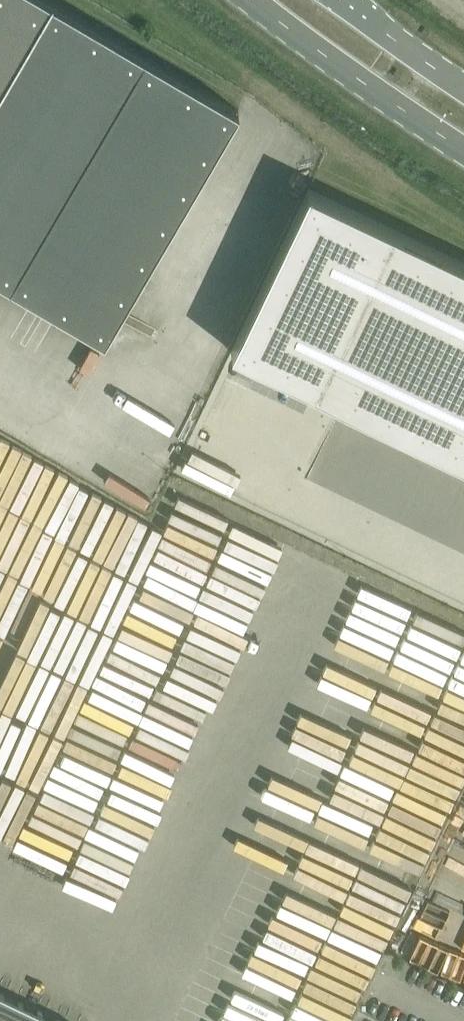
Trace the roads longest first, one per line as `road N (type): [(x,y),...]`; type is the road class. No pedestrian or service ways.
road 1 (secondary): [(257,0),(360,80),(463,146)]
road 2 (secondary): [(463,83),(348,0)]

